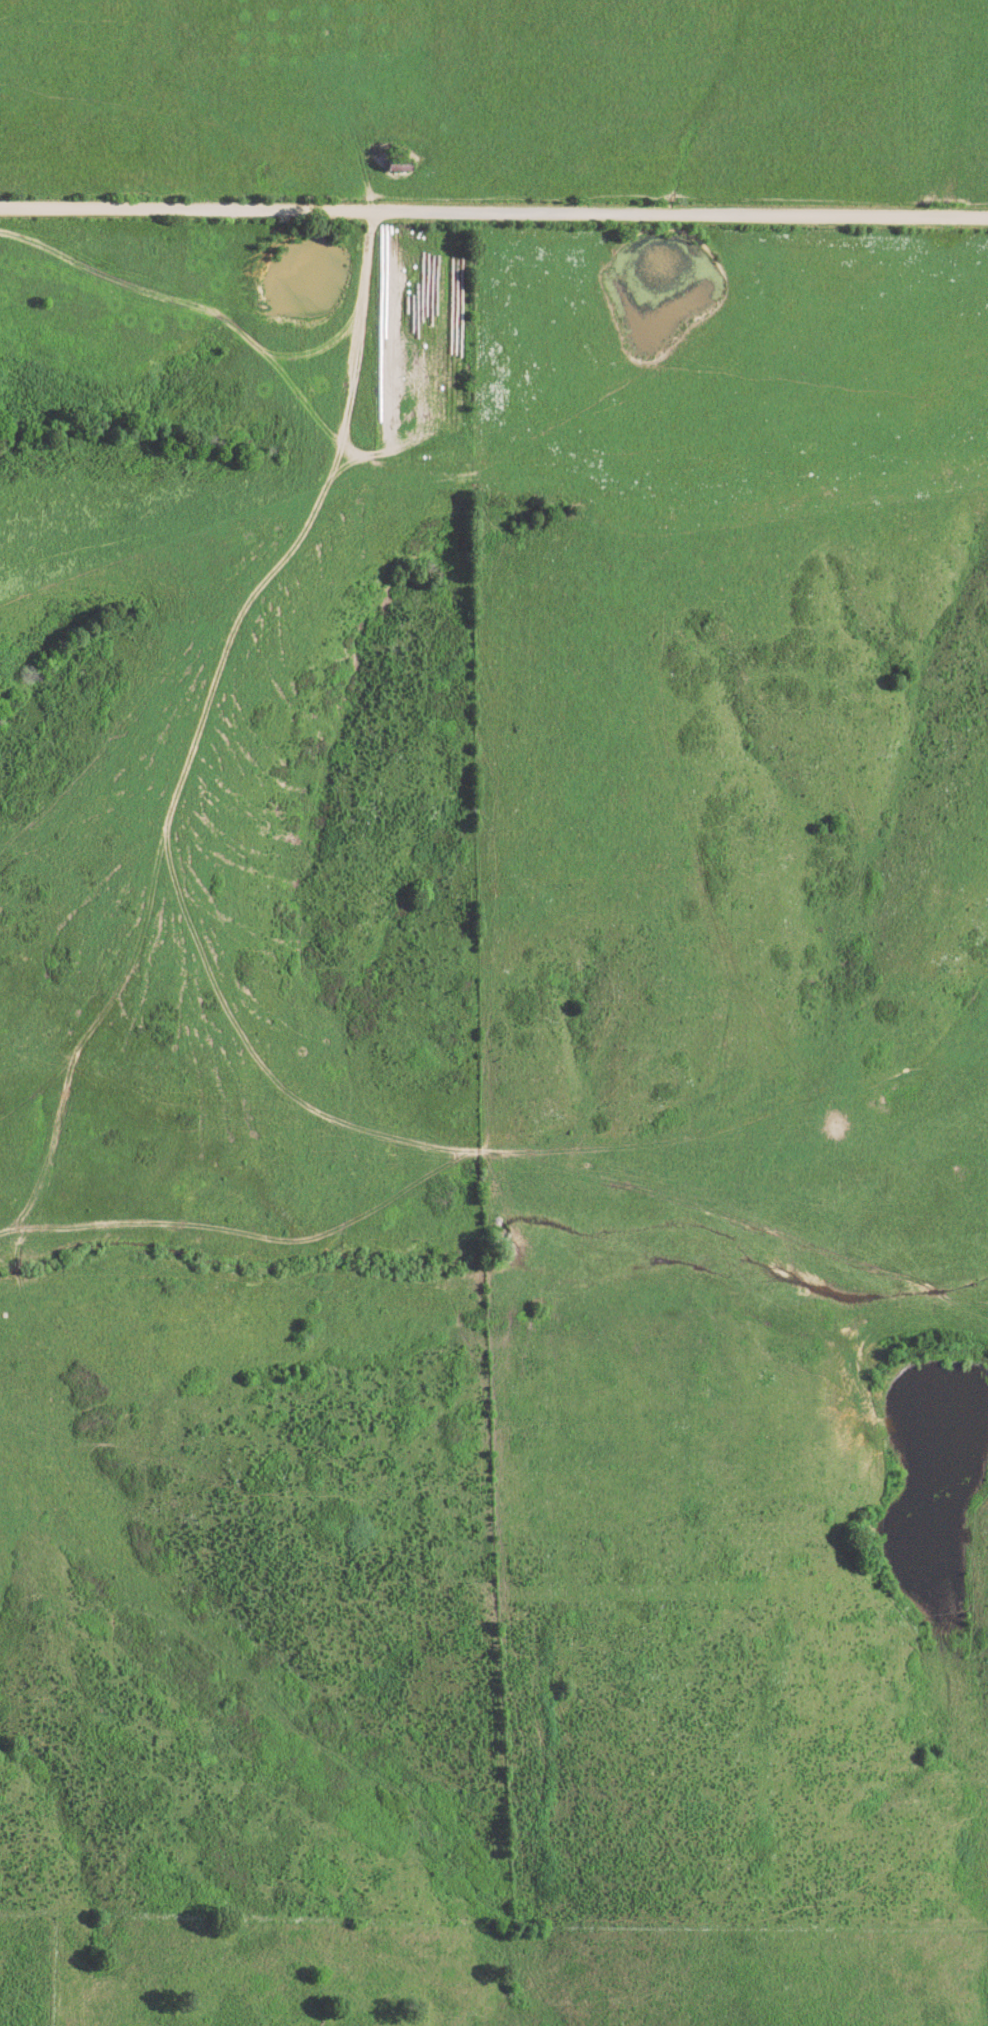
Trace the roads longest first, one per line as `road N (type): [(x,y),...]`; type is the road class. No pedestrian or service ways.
road 1 (residential): [(987,220),(0,212)]

